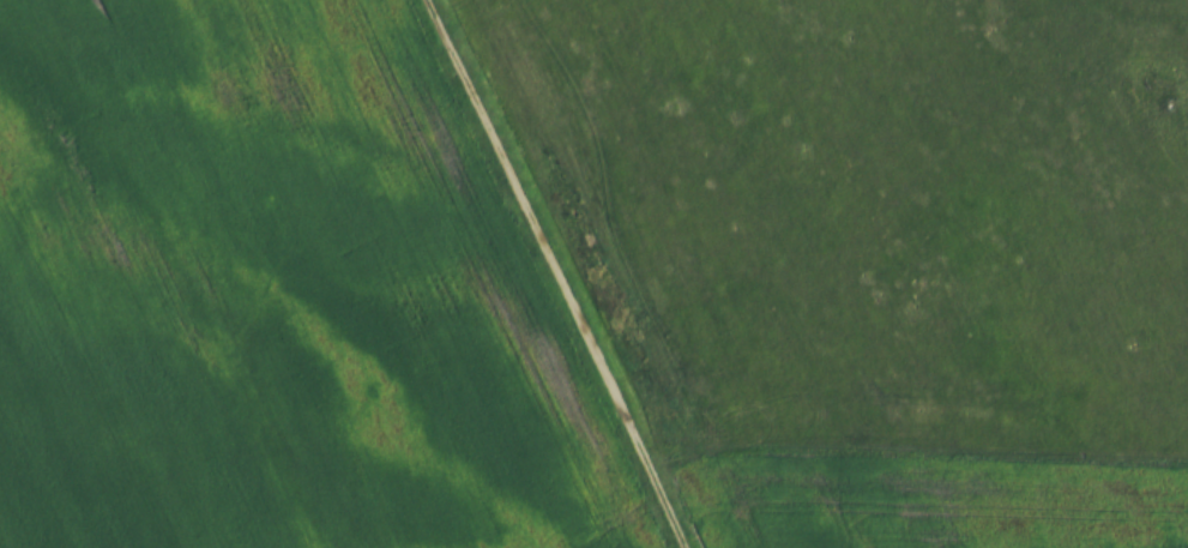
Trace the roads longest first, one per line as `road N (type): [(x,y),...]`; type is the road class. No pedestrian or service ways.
road 1 (residential): [(686,547),(428,0)]

